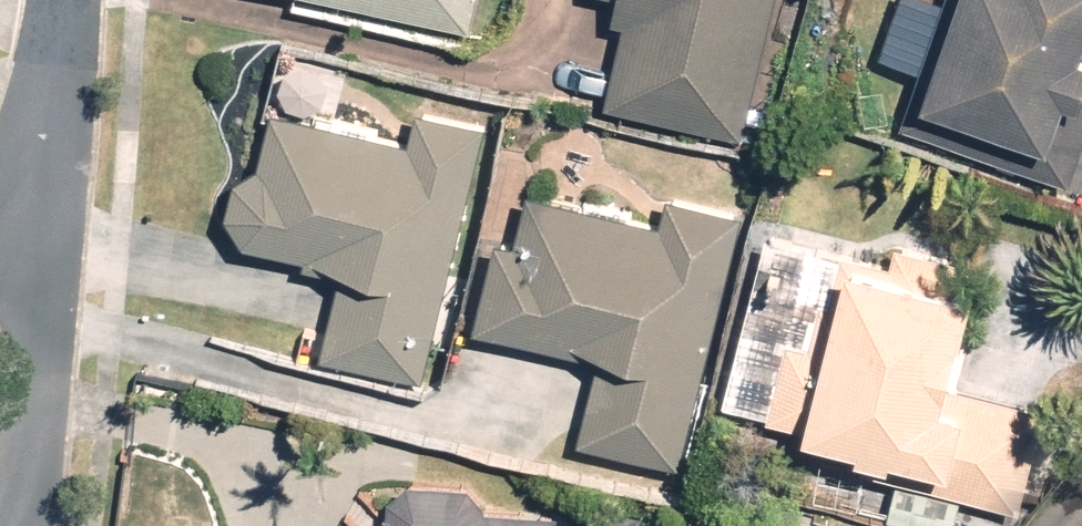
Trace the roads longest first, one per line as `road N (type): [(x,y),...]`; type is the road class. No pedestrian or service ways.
road 1 (residential): [(35,195),(44,362),(40,470),(19,525)]
road 2 (residential): [(59,0),(35,195)]

